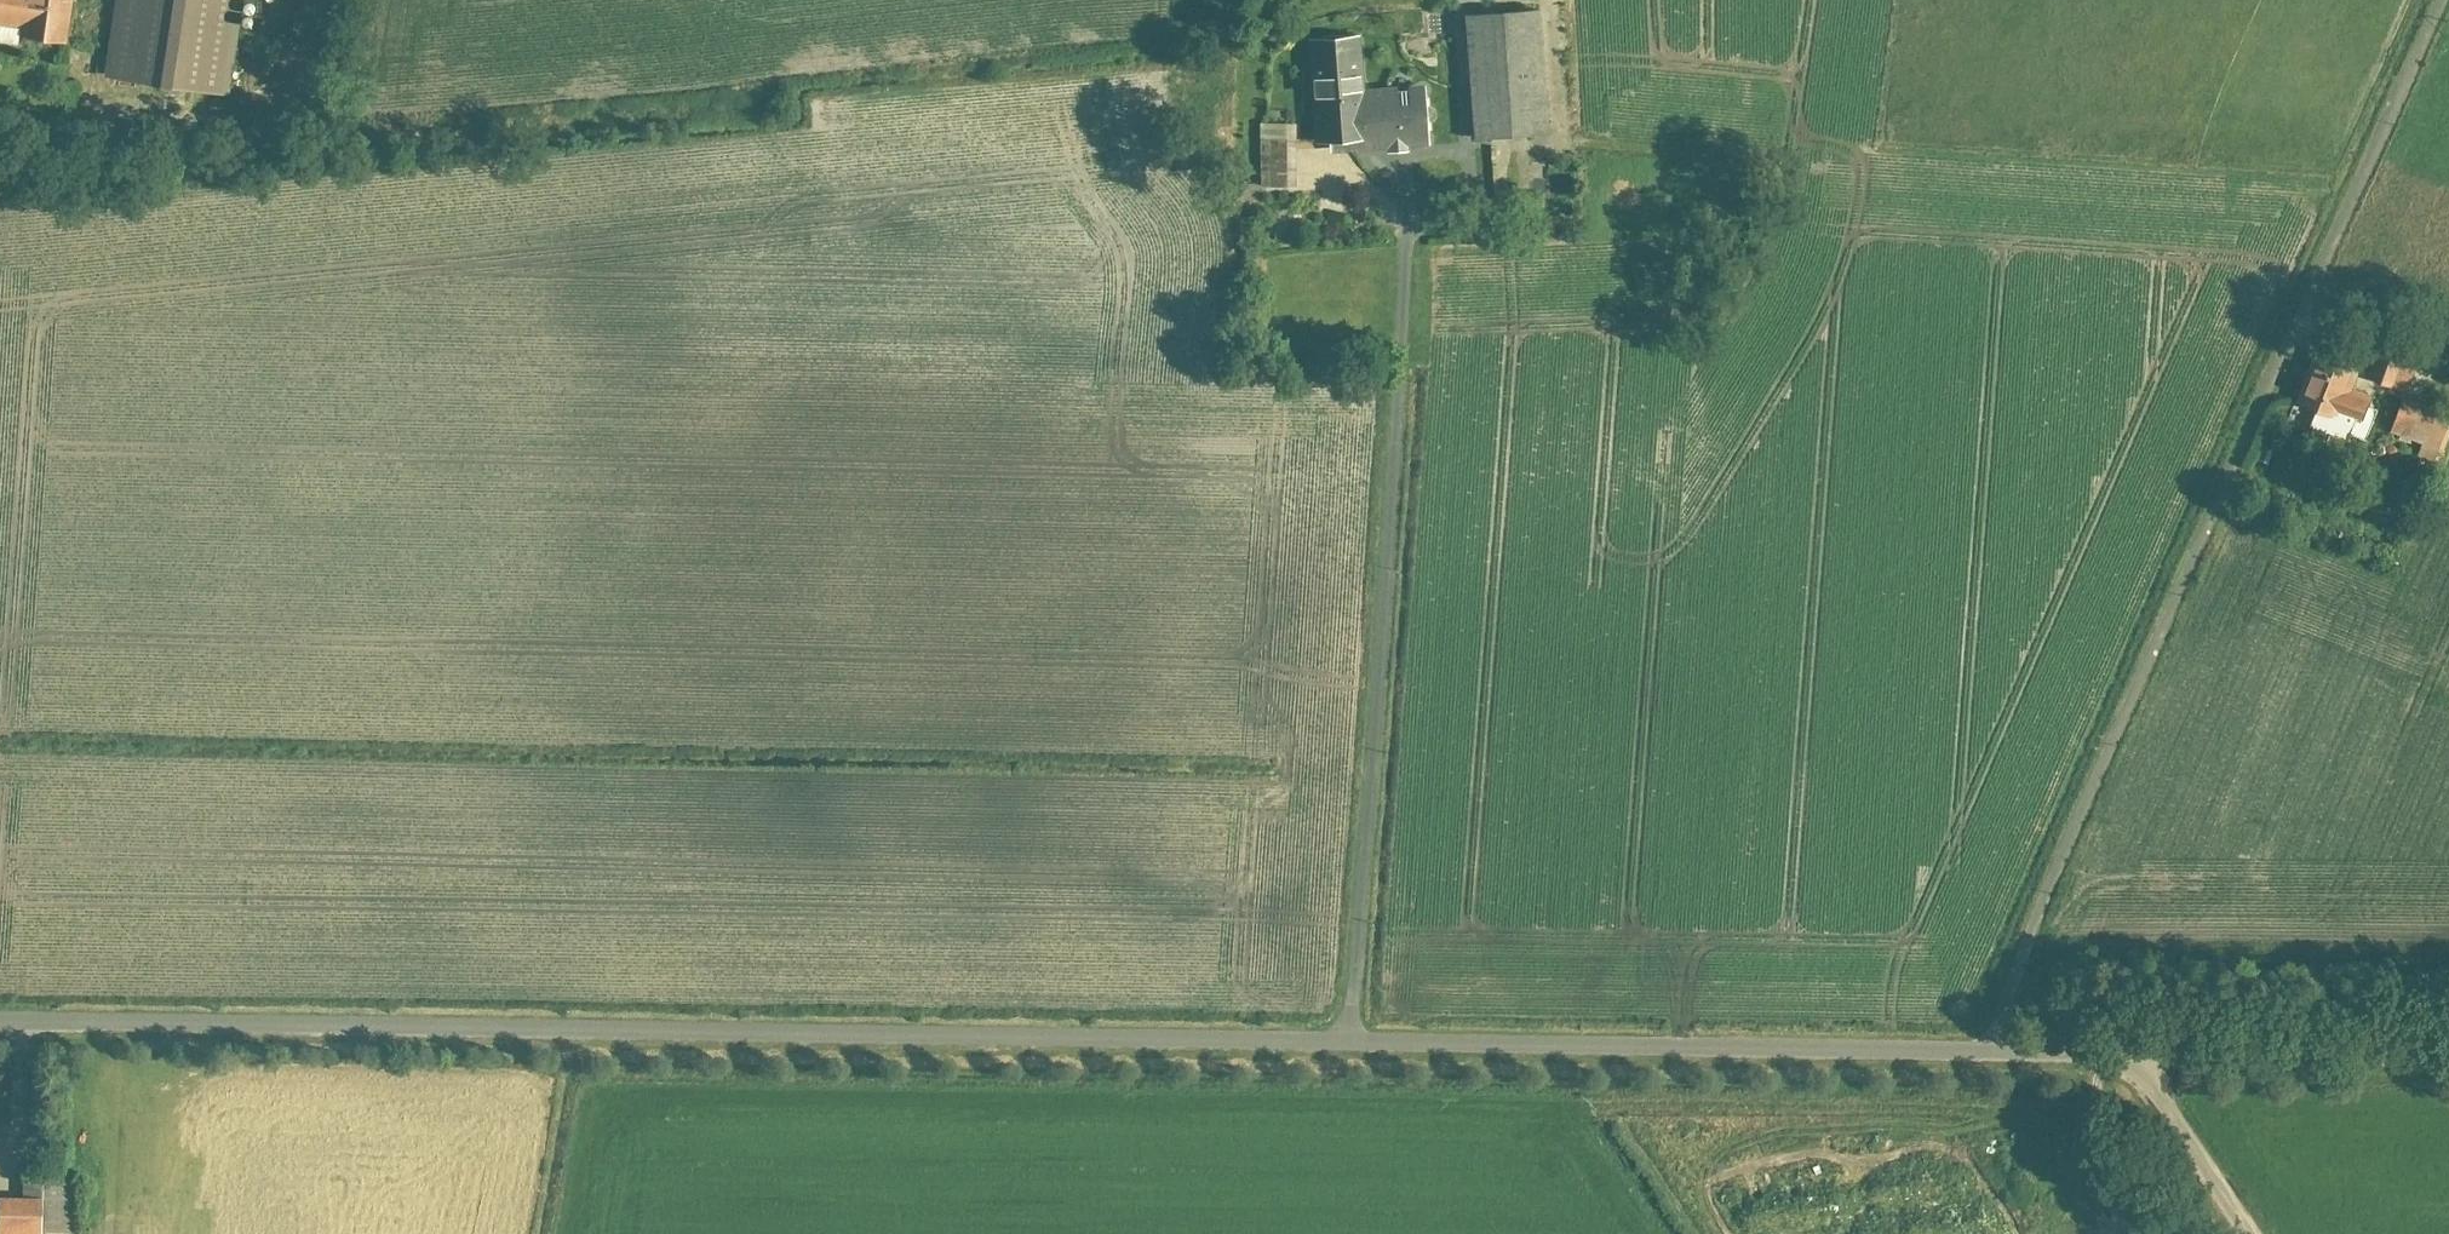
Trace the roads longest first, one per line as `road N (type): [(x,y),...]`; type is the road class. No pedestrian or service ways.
road 1 (unclassified): [(1992,1057),(0,1025)]
road 2 (residential): [(1992,1057),(2218,471),(2435,0)]
road 3 (unclassified): [(2134,1062),(2448,1061)]
road 4 (unclassified): [(2249,1233),(2134,1062)]
road 5 (unclassified): [(2134,1062),(1992,1057)]

